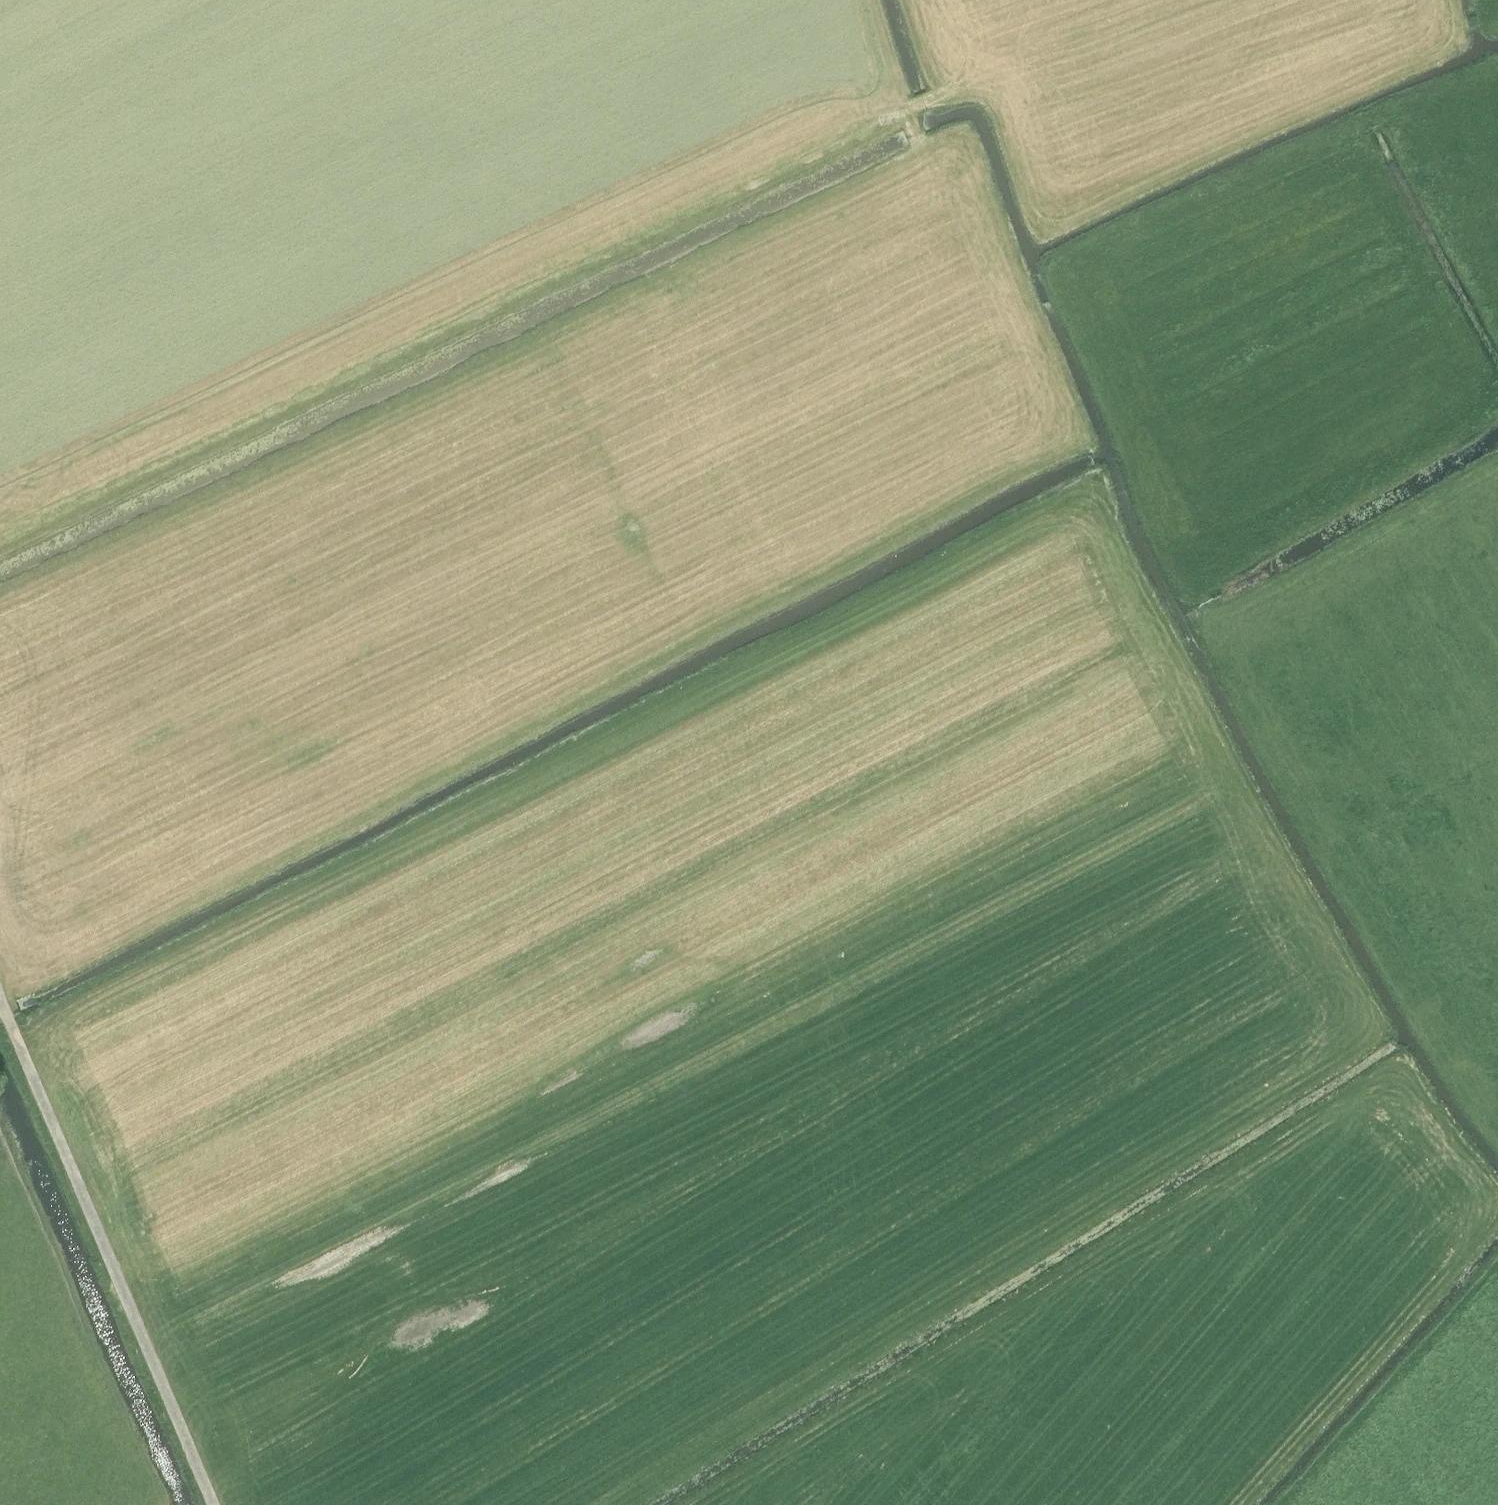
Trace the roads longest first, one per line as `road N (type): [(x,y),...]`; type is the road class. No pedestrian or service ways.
road 1 (track): [(0,1010),(210,1504)]

